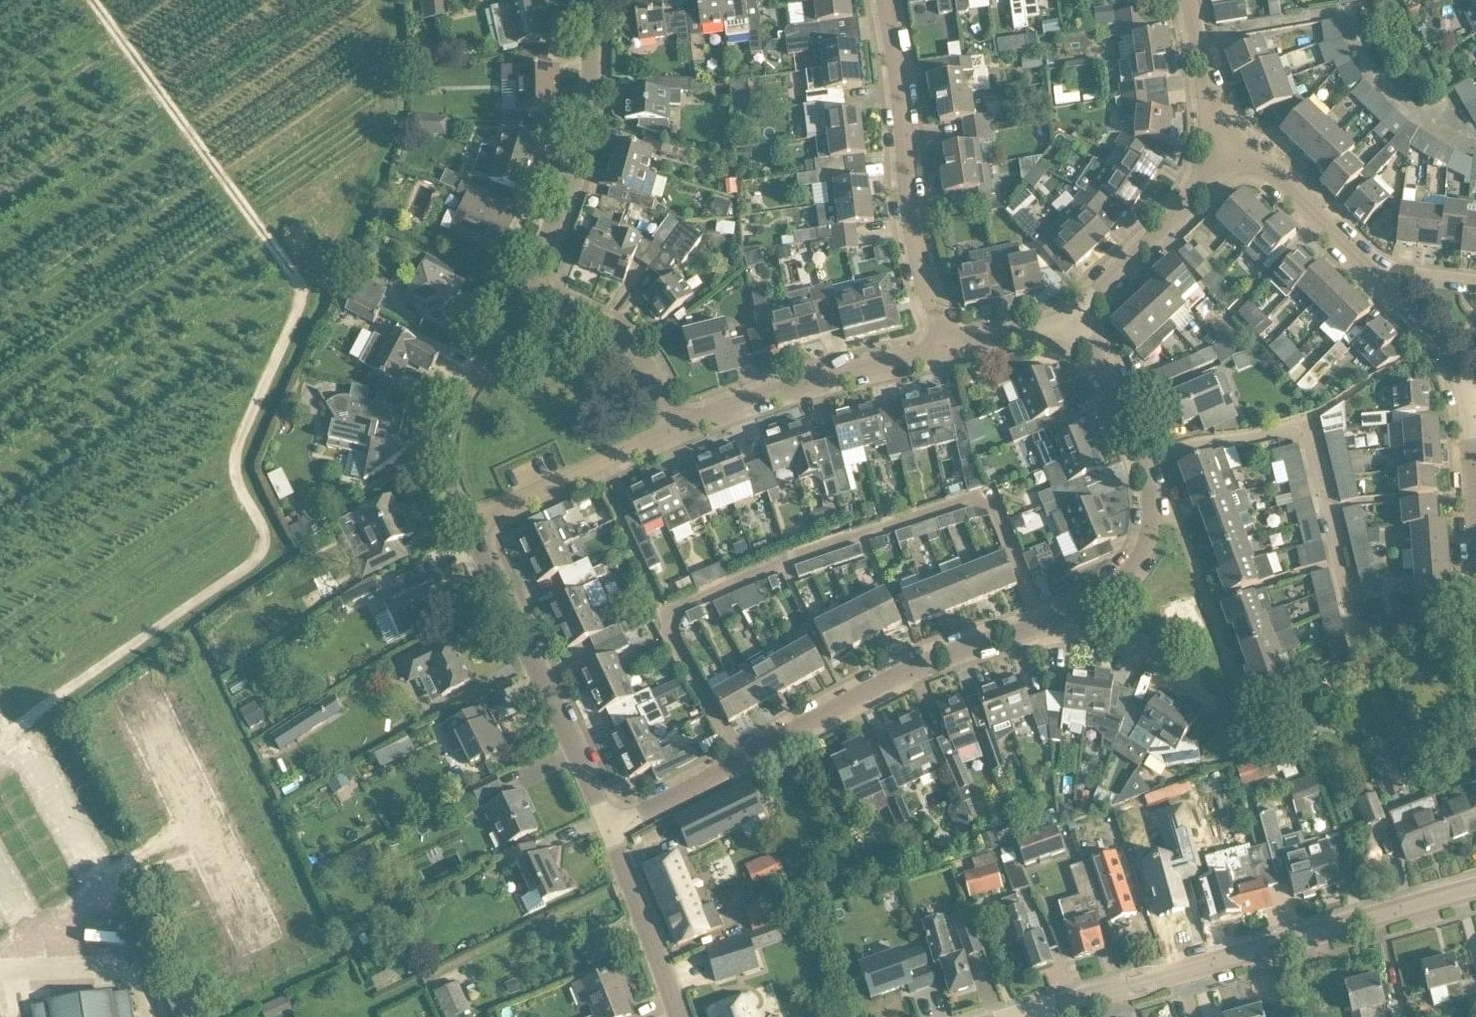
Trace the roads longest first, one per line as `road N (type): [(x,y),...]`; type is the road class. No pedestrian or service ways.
road 1 (track): [(93,0),(302,284),(302,301),(237,459),(238,482),(265,530),(267,545),(254,562),(9,733),(0,716)]
road 2 (residential): [(609,828),(918,665),(1064,619)]
road 3 (tertiary): [(1475,889),(1026,1015)]
road 4 (residential): [(1471,410),(1421,319),(1232,144)]
road 5 (residential): [(946,349),(914,240),(885,0)]
road 6 (residential): [(1064,619),(1125,575),(1141,555),(1151,512),(1136,440),(1071,320)]
road 7 (residential): [(609,828),(466,523)]
road 8 (residential): [(524,291),(584,137),(589,0)]
road 9 (residential): [(677,427),(802,383),(946,349)]
road 10 (residential): [(466,523),(448,468),(449,436),(524,291)]
road 11 (residential): [(1071,320),(1183,207),(1232,144)]
road 12 (residential): [(466,523),(677,427)]
road 13 (unclassified): [(677,427),(634,347),(524,291)]
road 14 (residential): [(1244,704),(1211,704),(1157,660),(1064,619)]
road 15 (residential): [(678,1016),(609,828)]
road 16 (residential): [(1232,144),(1210,105),(1188,0)]
road 17 (residential): [(946,349),(1071,320)]

